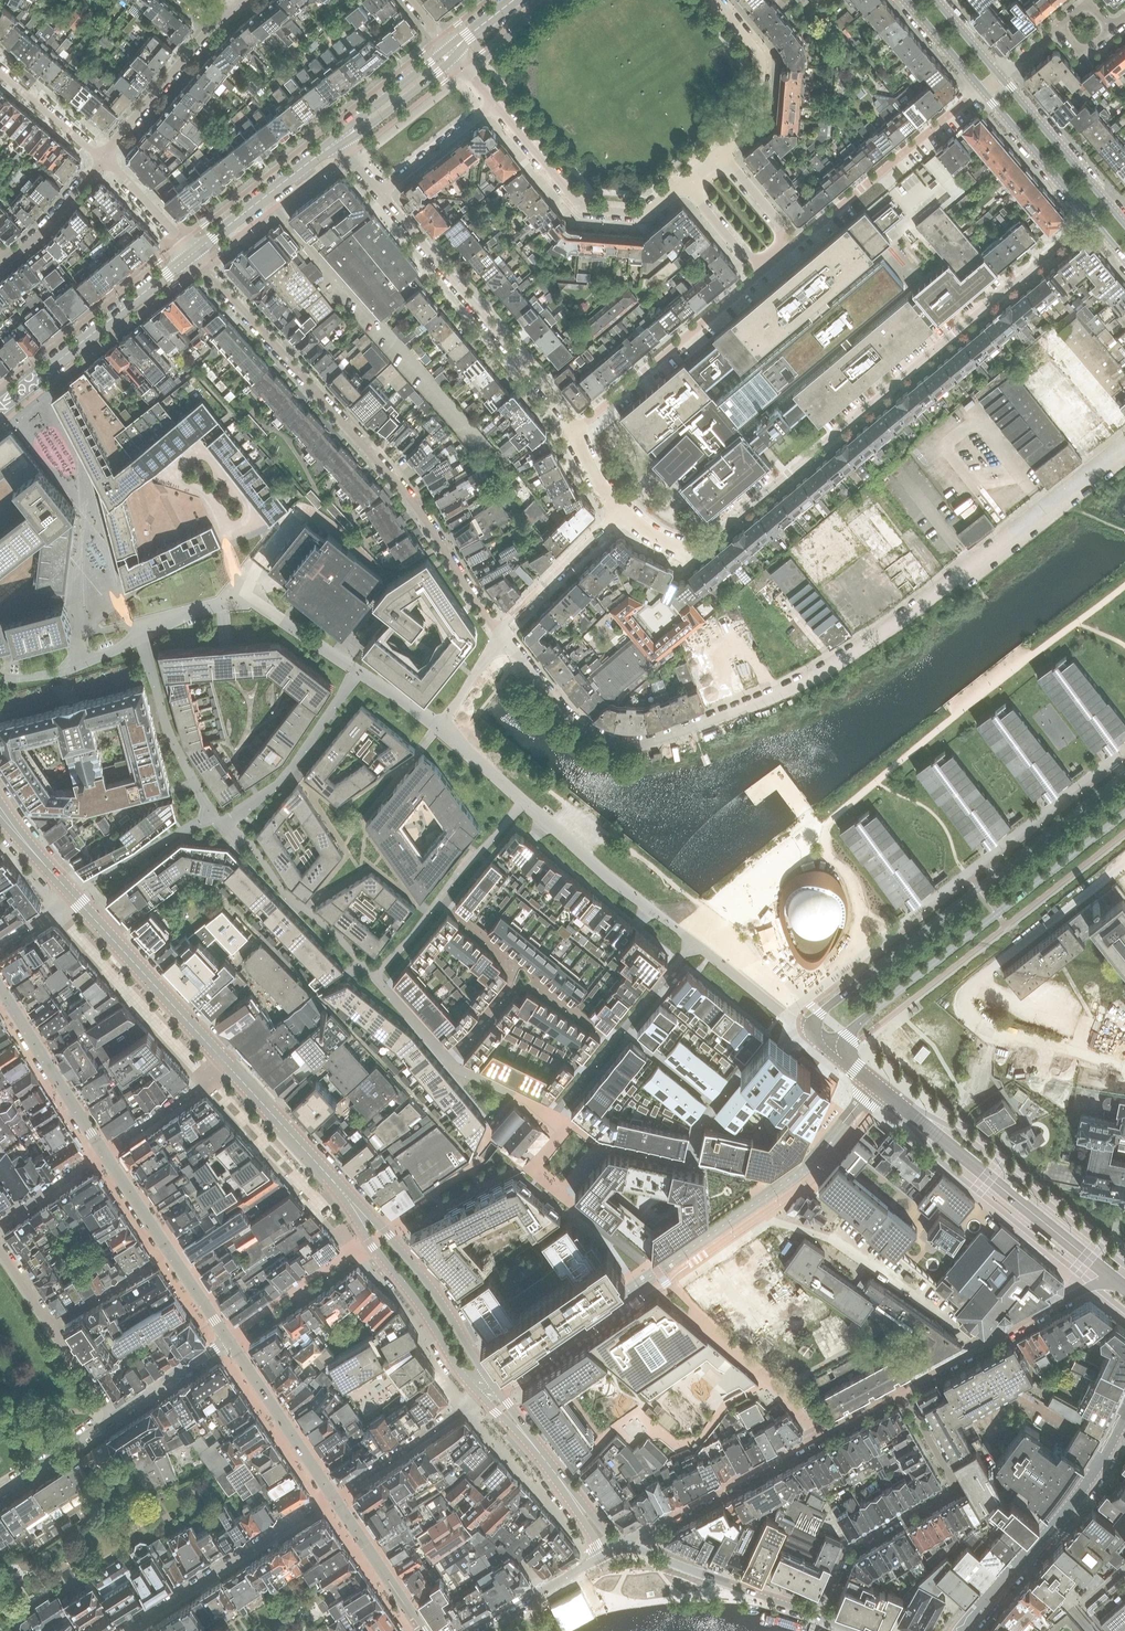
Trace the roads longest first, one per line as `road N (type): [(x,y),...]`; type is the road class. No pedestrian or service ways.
road 1 (residential): [(619,510),(675,548),(707,543),(1090,218)]
road 2 (residential): [(612,740),(650,741),(798,680),(1124,454)]
road 3 (residential): [(193,254),(409,498),(502,633)]
road 4 (tertiary): [(1124,771),(797,1031)]
road 5 (tertiary): [(823,1052),(1124,814)]
road 6 (residential): [(817,1616),(847,1549),(953,1492),(901,1389)]
road 7 (residential): [(378,192),(575,430)]
road 8 (tertiary): [(874,1086),(1111,1277)]
road 9 (tertiary): [(961,1630),(1064,1510),(1124,1413)]
road 10 (tertiary): [(494,1386),(424,1278),(338,1186)]
road 11 (residential): [(492,103),(581,209),(644,214),(684,182)]
road 12 (residential): [(332,1497),(124,1630)]
road 13 (residential): [(791,245),(981,88)]
road 14 (tertiary): [(0,407),(193,254)]
road 15 (residential): [(575,430),(762,272)]
road 16 (residential): [(1111,1277),(901,1389)]
road 17 (tertiary): [(225,1063),(74,897)]
road 18 (residential): [(817,1434),(623,1544)]
road 19 (tertiary): [(817,1616),(623,1544)]
road 20 (secondary): [(1124,225),(1001,78)]
road 21 (residential): [(718,154),(757,122),(762,54),(716,0)]
road 22 (tertiary): [(369,1242),(480,1395)]
road 23 (tertiary): [(228,1340),(332,1497)]
road 24 (tertiary): [(0,996),(104,1153)]
road 25 (tertiary): [(193,254),(336,141)]
road 26 (unclassified): [(480,1395),(332,1497)]
road 27 (residential): [(104,155),(216,24)]
road 28 (residential): [(228,1340),(369,1242)]
road 29 (residential): [(502,633),(619,510)]
road 30 (secondary): [(981,88),(1090,218)]
road 31 (tertiary): [(338,1186),(225,1063)]
road 32 (tertiary): [(332,1497),(422,1630)]
road 33 (residential): [(612,740),(560,705),(502,633)]
road 34 (unclassified): [(104,1153),(225,1063)]
road 35 (tertiary): [(604,1556),(475,1630)]
road 36 (residential): [(141,639),(64,671),(0,679)]
road 37 (tertiary): [(336,141),(452,51)]
road 38 (residential): [(378,192),(492,103)]
road 39 (residential): [(169,1249),(48,1324)]
road 40 (residential): [(8,259),(104,155)]
road 41 (residential): [(113,1417),(228,1340)]
road 42 (residential): [(0,1494),(113,1417)]
road 43 (residential): [(193,254),(104,155)]
road 44 (residential): [(0,72),(104,155)]
road 45 (residential): [(0,1220),(104,1153)]

